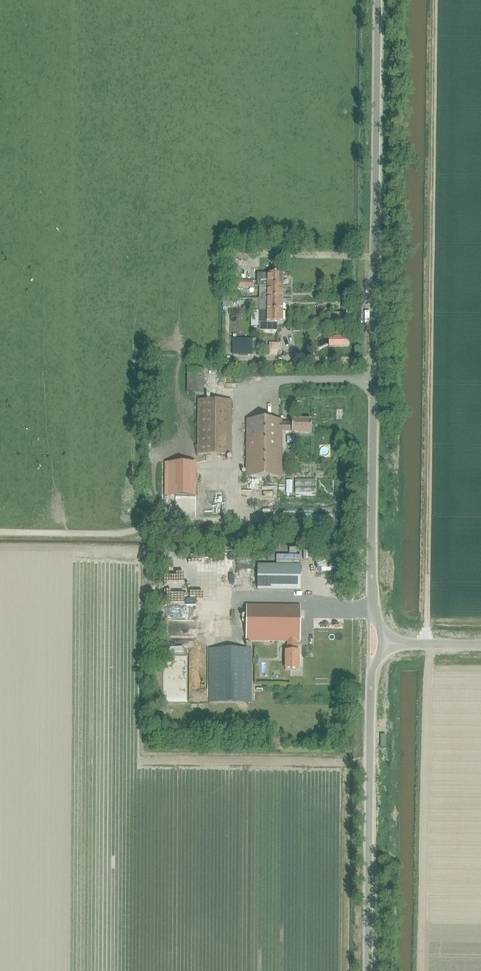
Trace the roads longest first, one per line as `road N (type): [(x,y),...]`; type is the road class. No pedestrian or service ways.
road 1 (unclassified): [(383,643),(372,597),(378,0)]
road 2 (unclassified): [(368,970),(371,676),(383,643)]

